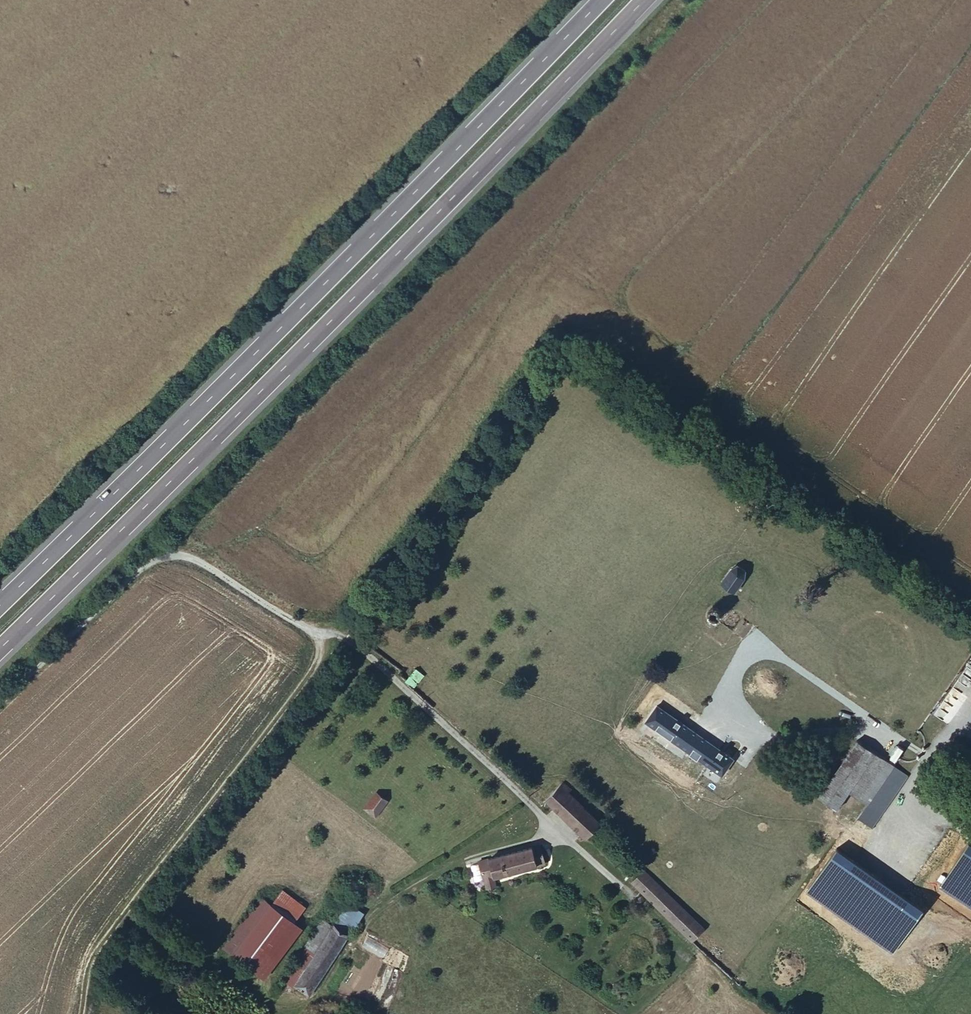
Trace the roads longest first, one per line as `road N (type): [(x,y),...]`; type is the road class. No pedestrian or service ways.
road 1 (motorway): [(0,649),(644,0)]
road 2 (motorway): [(602,0),(0,606)]
road 3 (track): [(80,1013),(96,947),(313,665),(319,637)]
road 4 (unclassified): [(0,695),(148,558),(165,552),(194,558),(319,637)]
road 5 (track): [(124,912),(247,995)]

